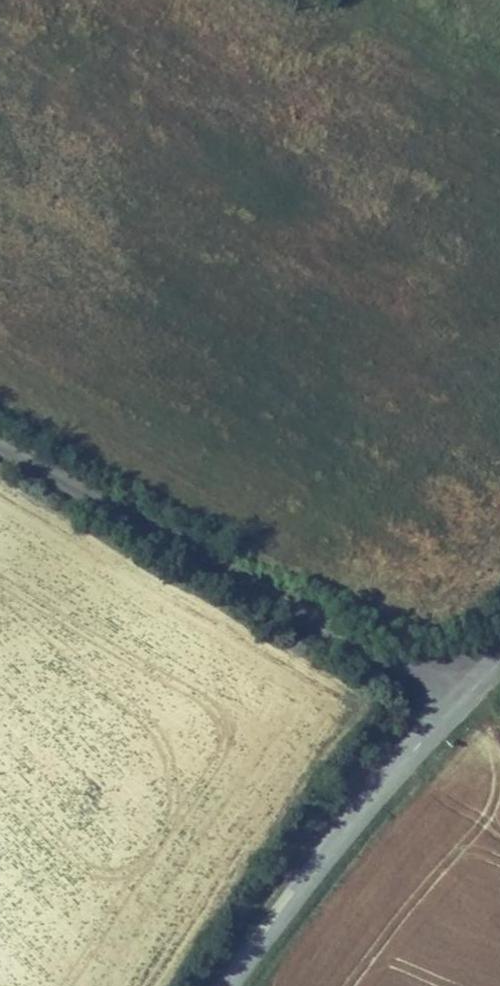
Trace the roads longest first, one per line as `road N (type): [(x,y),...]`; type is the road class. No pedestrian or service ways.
road 1 (unclassified): [(0,444),(458,705)]
road 2 (tertiary): [(458,705),(225,985)]

